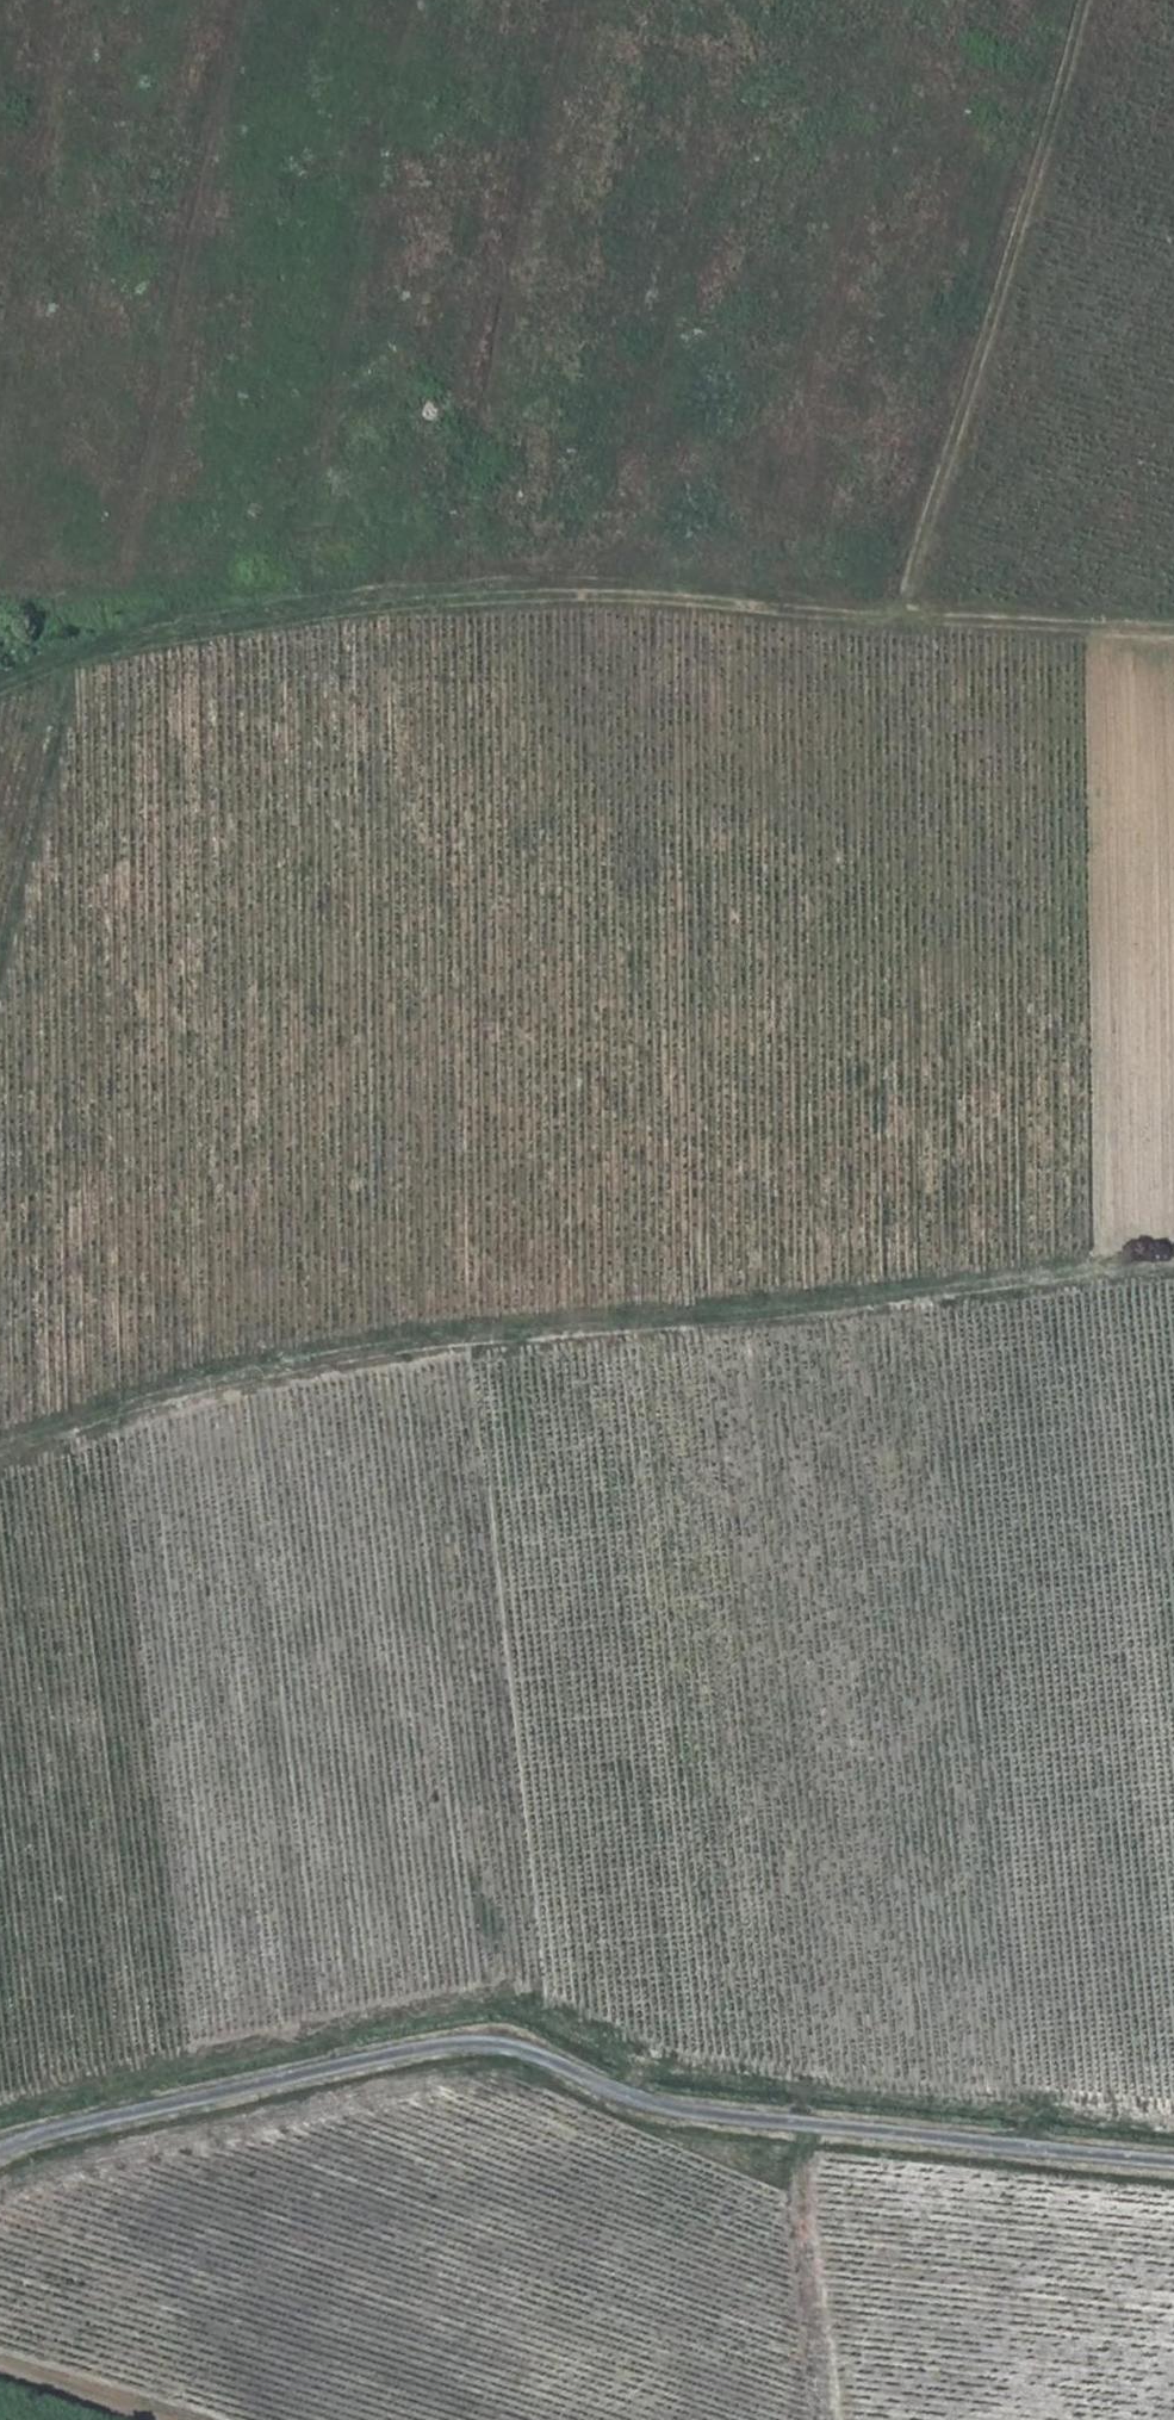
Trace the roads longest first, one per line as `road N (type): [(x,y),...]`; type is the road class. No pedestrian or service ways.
road 1 (unclassified): [(1173,2163),(646,2106),(513,2038),(466,2038),(89,2121),(0,2148)]
road 2 (track): [(1081,0),(1072,51),(903,578),(923,621)]
road 3 (track): [(0,999),(83,655)]

